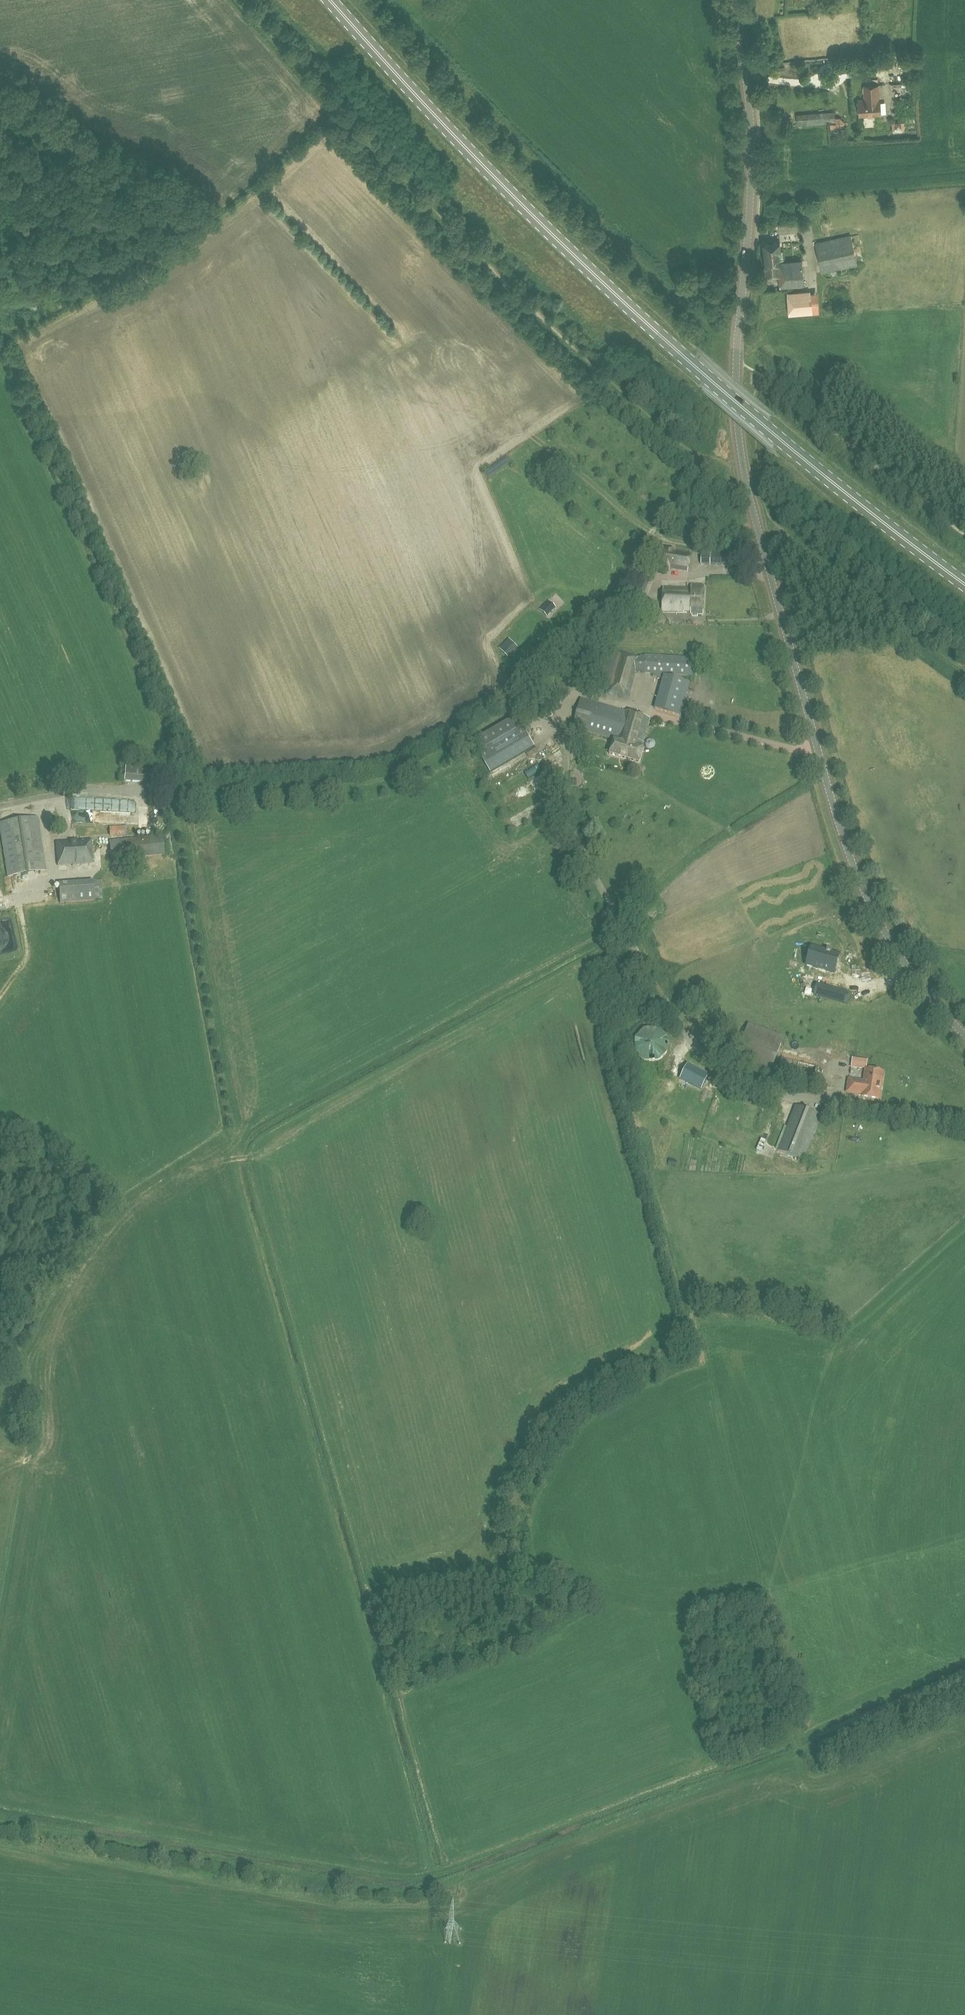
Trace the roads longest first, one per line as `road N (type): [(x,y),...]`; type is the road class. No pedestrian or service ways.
road 1 (secondary): [(964,1038),(889,943),(852,867),(746,492),(736,353),(751,130),(735,0)]
road 2 (primary): [(964,583),(682,353),(513,195),(329,0)]
road 3 (track): [(173,794),(310,790),(427,761),(564,674),(647,541)]
road 4 (unclassified): [(173,794),(87,792),(0,807)]
road 5 (track): [(567,807),(564,674)]

